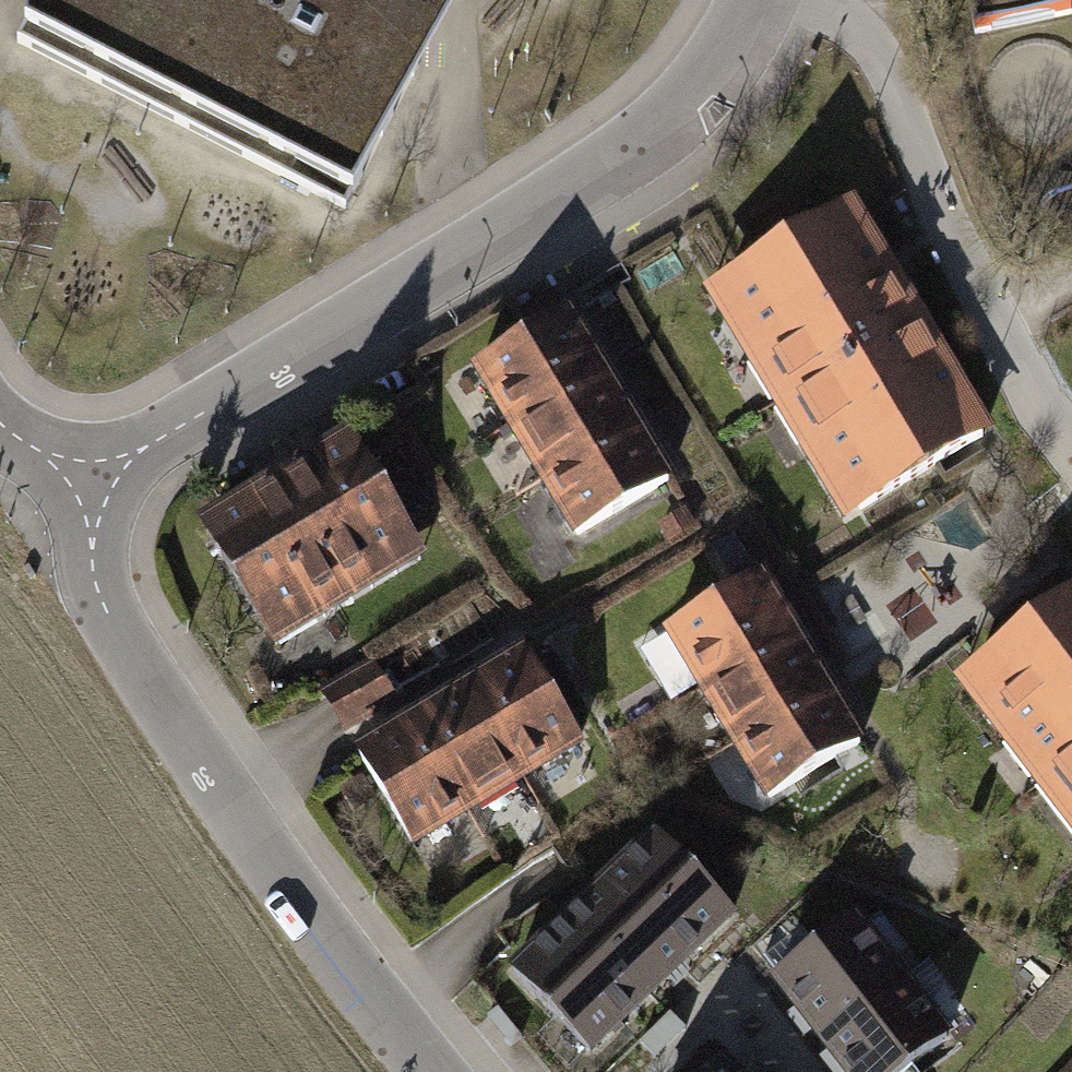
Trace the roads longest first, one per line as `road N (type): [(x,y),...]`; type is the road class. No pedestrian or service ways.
road 1 (residential): [(758,0),(738,44),(664,131),(76,488)]
road 2 (residential): [(76,488),(108,611),(218,791),(438,1071)]
road 3 (residential): [(831,0),(853,19),(993,314),(1071,450)]

